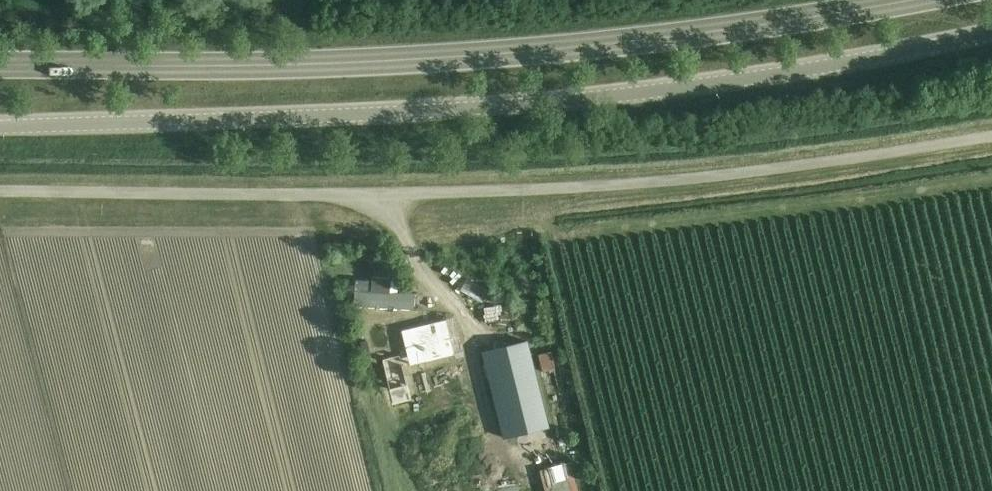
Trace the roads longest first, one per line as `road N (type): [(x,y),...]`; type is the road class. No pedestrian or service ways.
road 1 (unclassified): [(0,128),(477,107),(707,86),(991,36)]
road 2 (unclassified): [(0,194),(386,195),(572,187),(991,136)]
road 3 (secondary): [(0,66),(395,62),(647,39),(917,0)]

